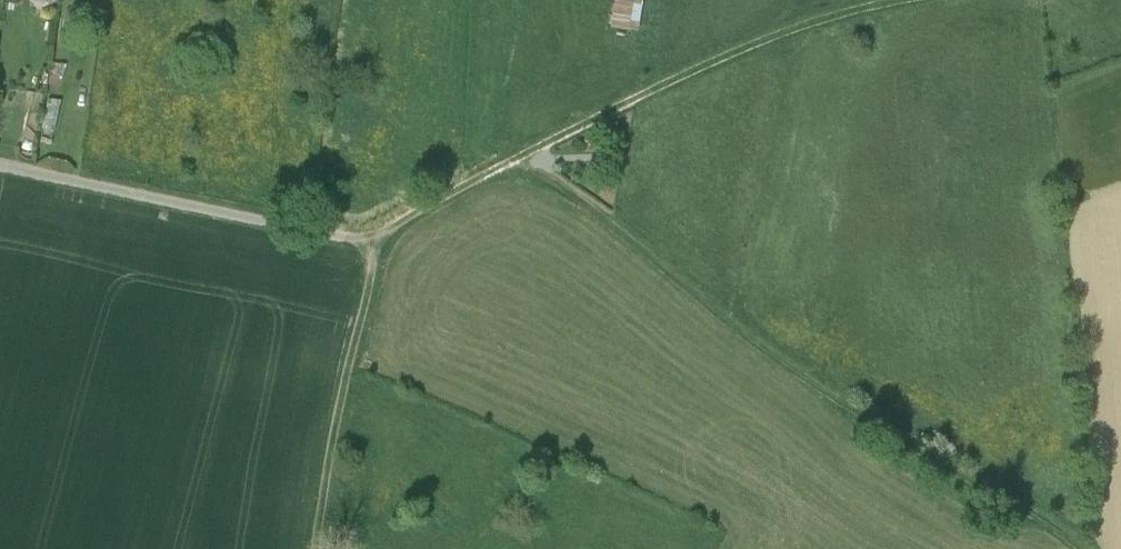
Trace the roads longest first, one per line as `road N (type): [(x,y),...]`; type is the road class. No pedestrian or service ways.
road 1 (track): [(523,154),(730,323),(909,450),(1024,508),(1075,548)]
road 2 (track): [(523,154),(756,44),(848,10),(909,0)]
road 3 (residential): [(0,165),(276,225),(372,235)]
road 4 (track): [(372,235),(371,276),(340,394),(318,548)]
road 5 (track): [(372,235),(523,154)]

